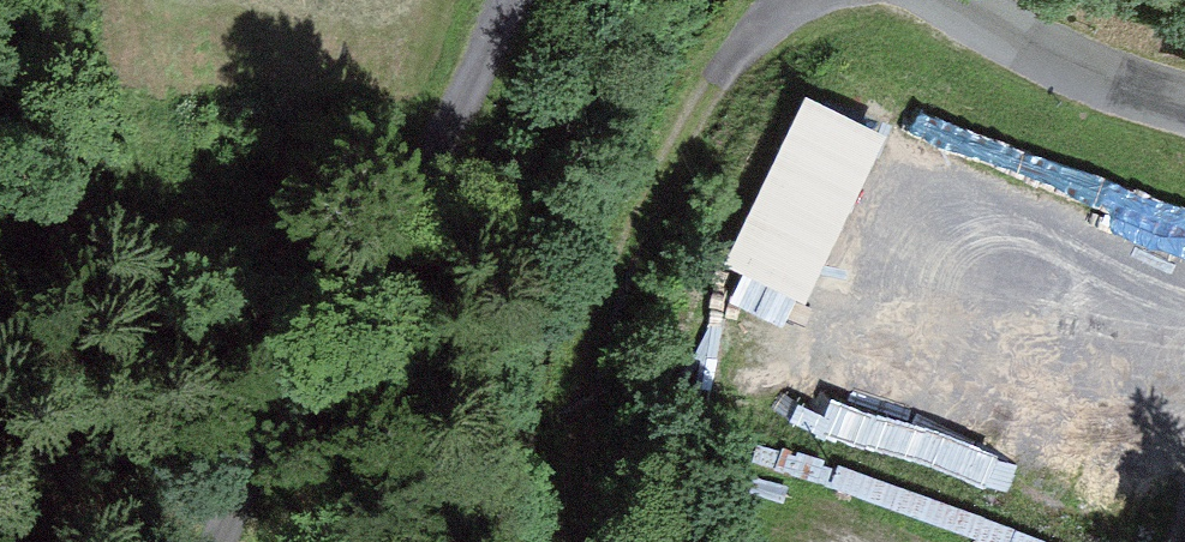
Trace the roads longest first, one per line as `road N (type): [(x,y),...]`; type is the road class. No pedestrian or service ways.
road 1 (track): [(212,541),(323,297),(502,0)]
road 2 (track): [(791,0),(696,119),(639,225),(601,328),(564,541)]
road 3 (unclassified): [(952,0),(1075,66),(1184,104)]

